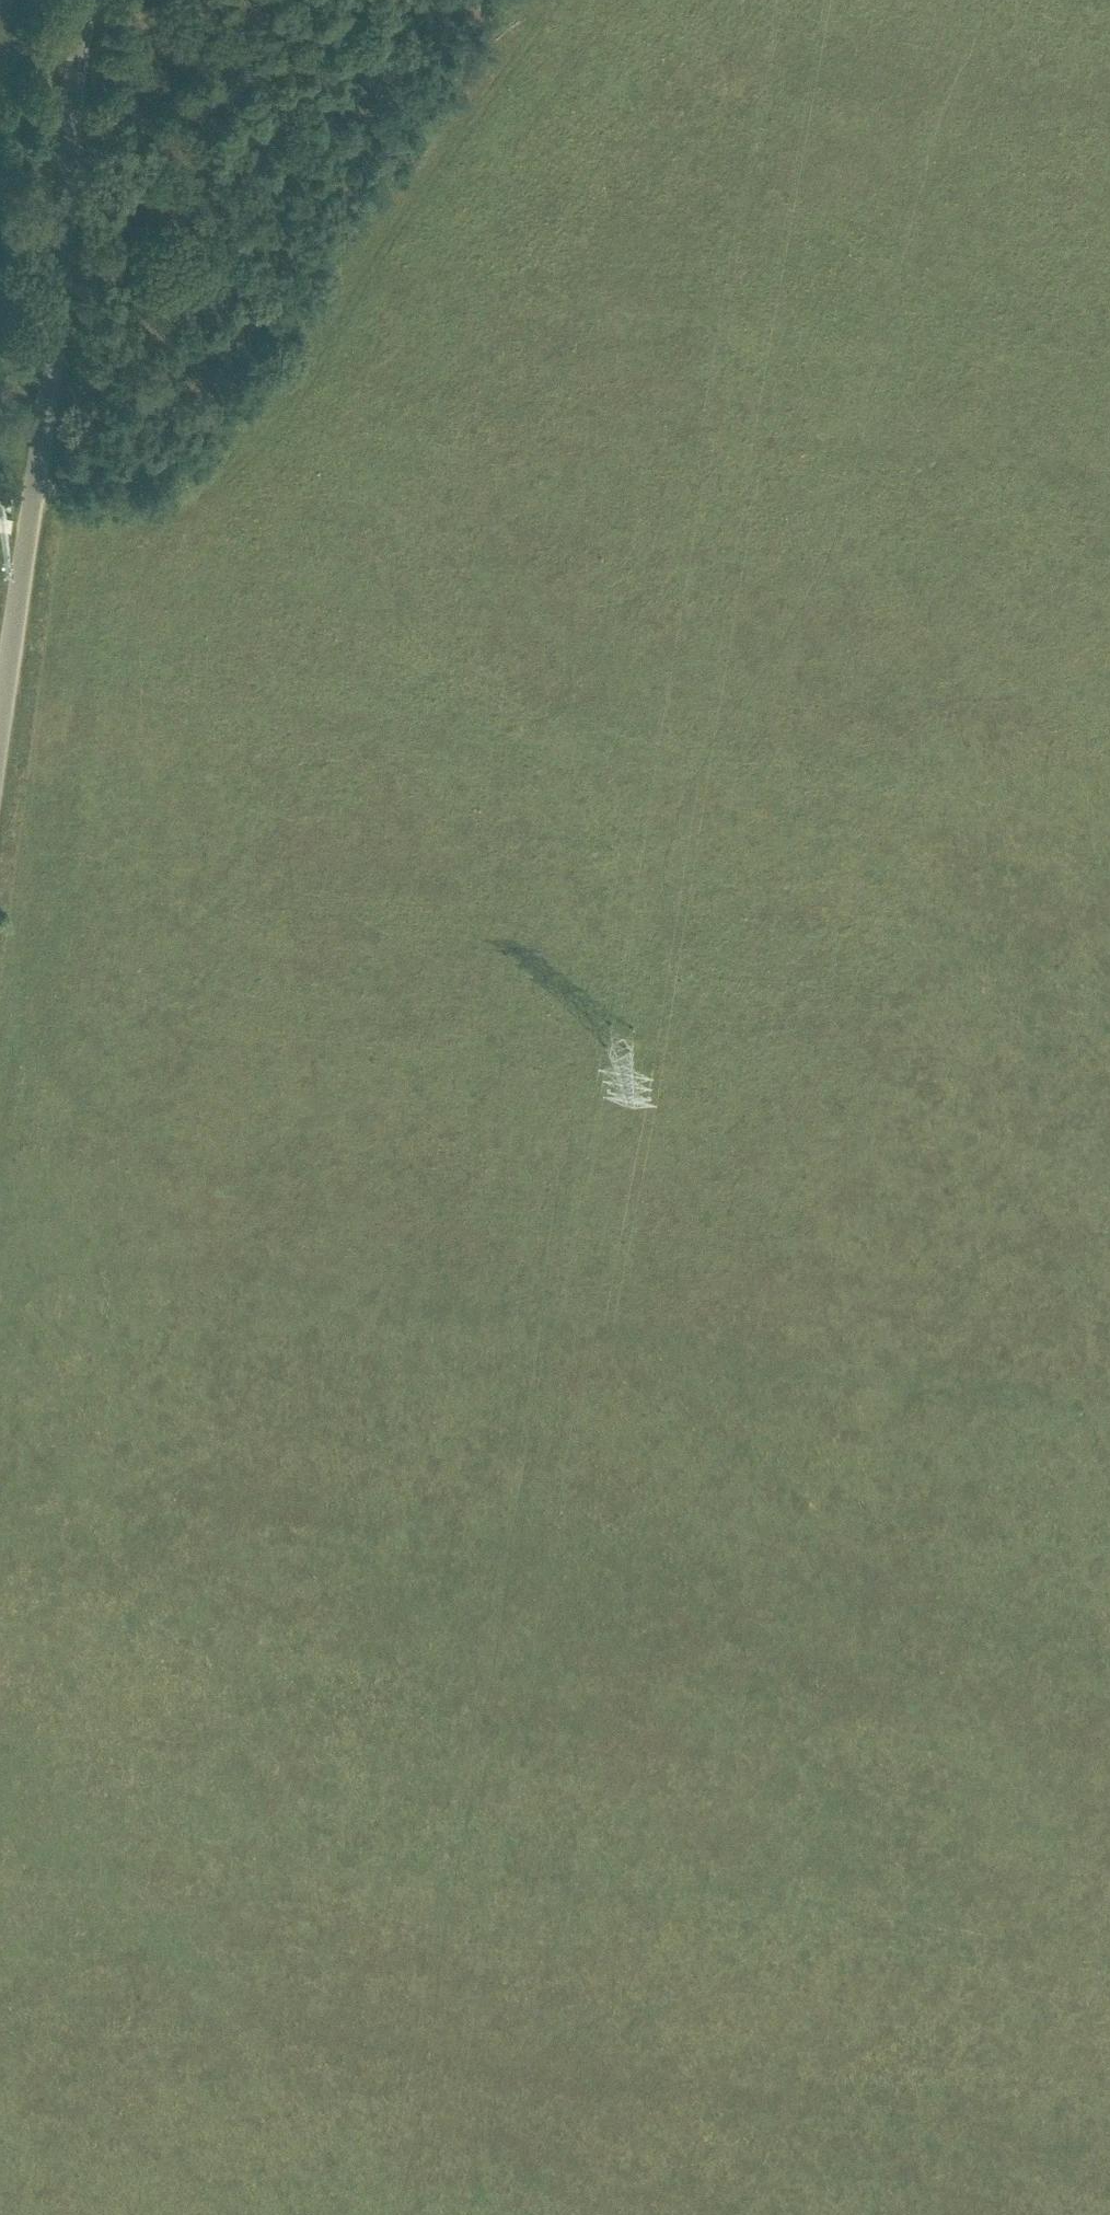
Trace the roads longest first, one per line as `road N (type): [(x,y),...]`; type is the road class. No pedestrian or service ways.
road 1 (unclassified): [(0,715),(93,0)]

